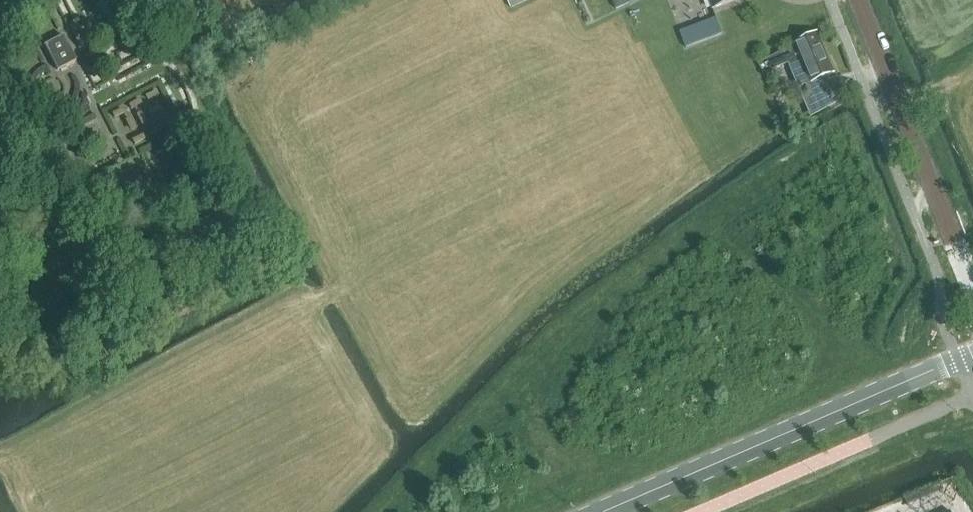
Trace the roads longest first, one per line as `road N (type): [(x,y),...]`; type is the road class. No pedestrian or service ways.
road 1 (tertiary): [(604,511),(972,354)]
road 2 (unclassified): [(962,262),(856,0)]

